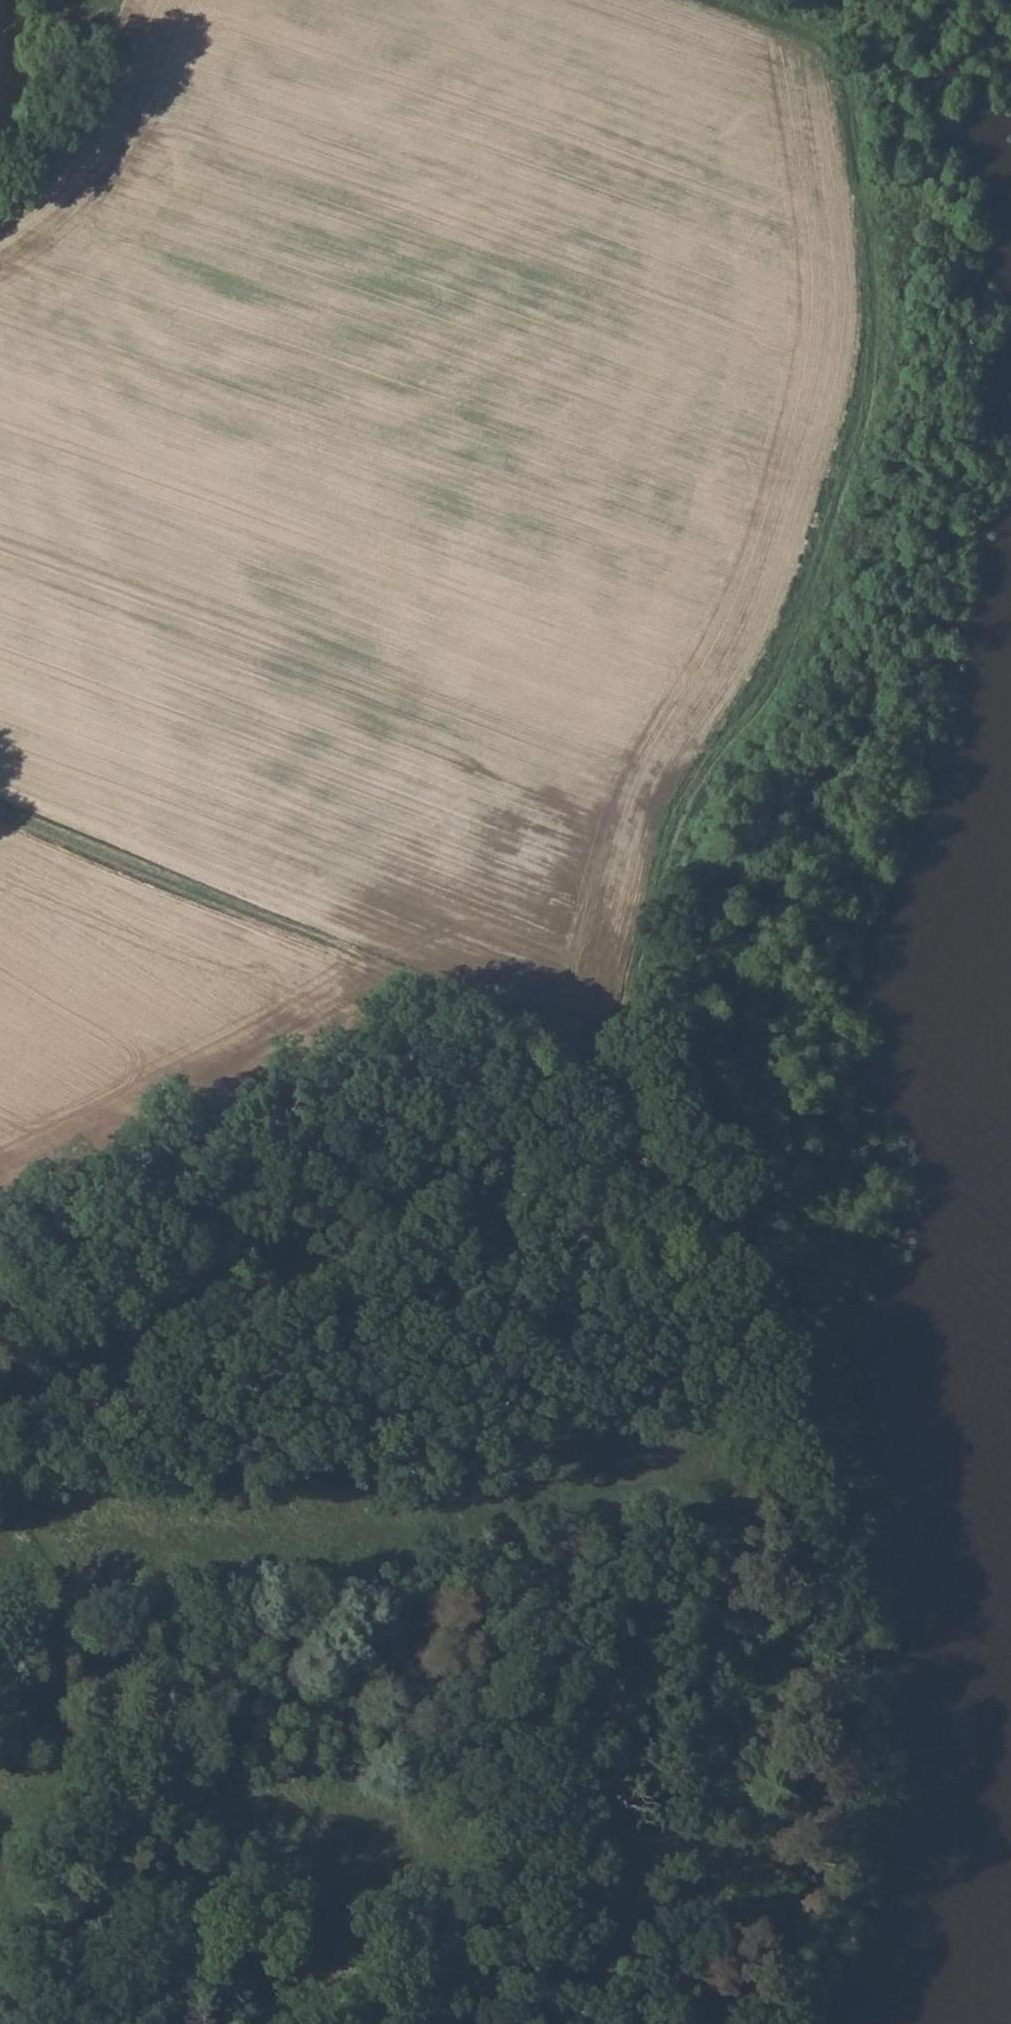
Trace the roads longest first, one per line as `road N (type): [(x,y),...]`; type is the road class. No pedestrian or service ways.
road 1 (track): [(694,0),(843,58),(857,112),(870,327),(854,436),(808,608),(739,723),(689,779),(650,862),(593,1032)]

